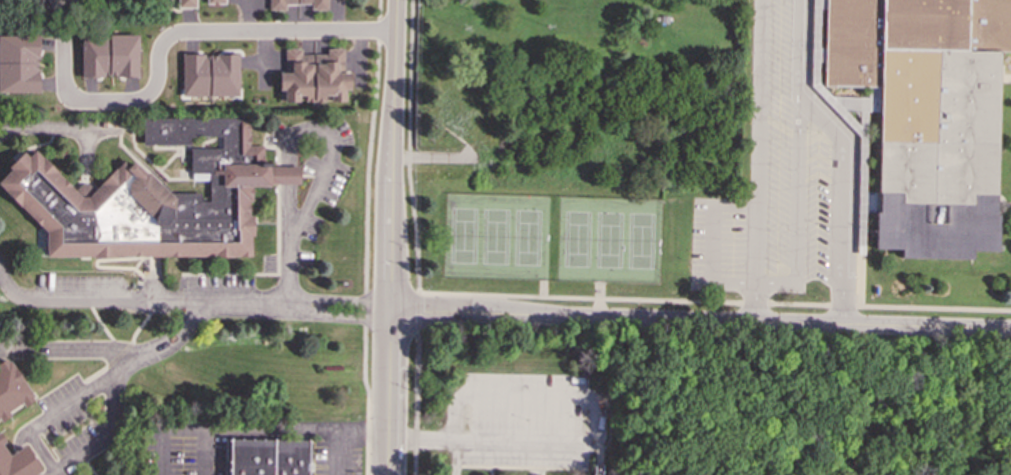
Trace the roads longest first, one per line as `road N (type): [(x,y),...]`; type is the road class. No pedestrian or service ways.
road 1 (residential): [(1010,331),(392,307)]
road 2 (tertiary): [(387,474),(397,0)]

